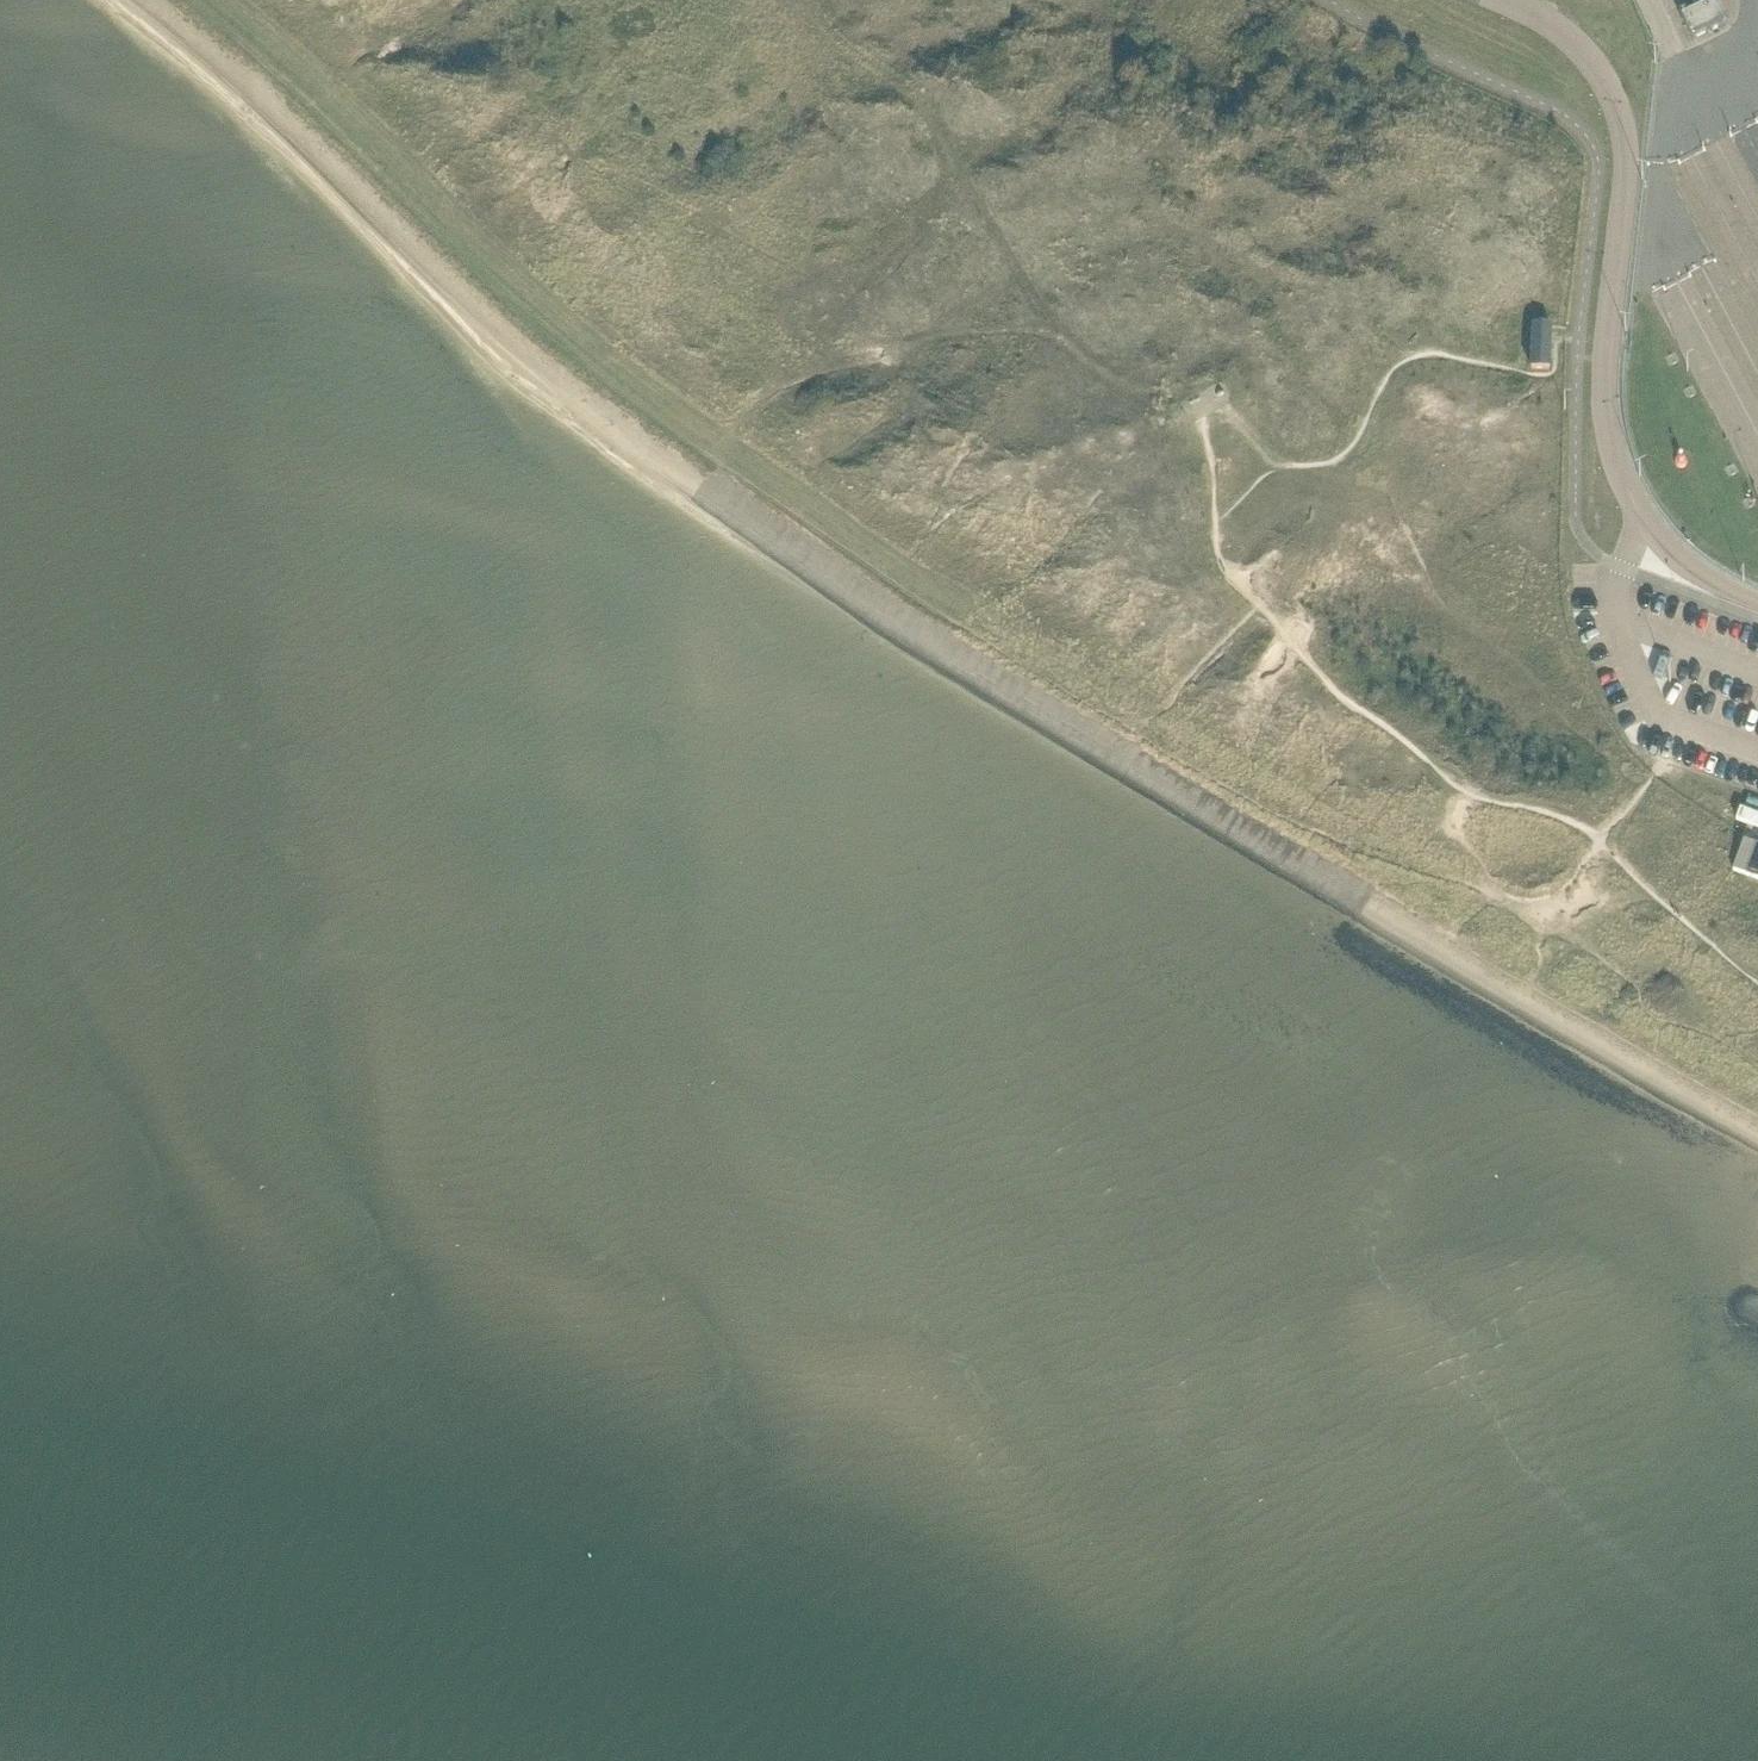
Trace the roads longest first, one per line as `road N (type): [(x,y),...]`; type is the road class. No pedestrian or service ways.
road 1 (unclassified): [(1643,517),(1616,462),(1604,405),(1627,165),(1623,124),(1610,88),(1580,46),(1505,0)]

